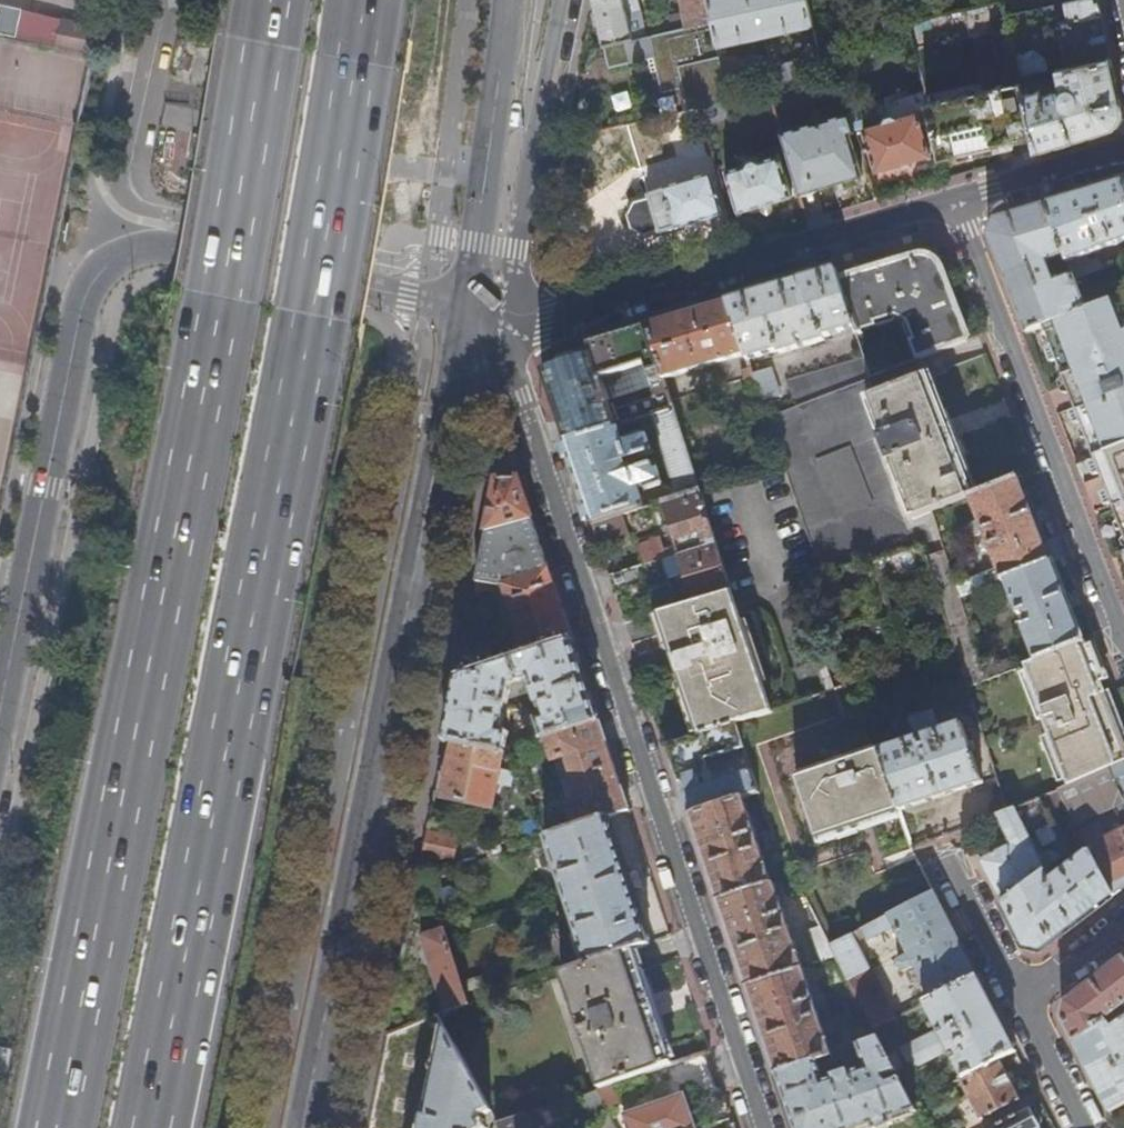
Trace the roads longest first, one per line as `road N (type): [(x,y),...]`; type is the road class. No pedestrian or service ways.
road 1 (trunk): [(160,1127),(369,0)]
road 2 (trunk): [(272,0),(72,1127)]
road 3 (residential): [(764,1127),(522,395),(506,322)]
road 4 (tertiary): [(303,1127),(458,310)]
road 5 (residential): [(953,202),(1123,651)]
road 6 (residential): [(953,202),(529,327)]
road 7 (residential): [(426,302),(101,239)]
road 8 (residential): [(506,322),(569,0)]
road 9 (tertiary): [(505,0),(458,310)]
road 10 (residential): [(101,239),(144,31)]
road 11 (residential): [(1123,150),(953,202)]
road 12 (residential): [(946,858),(1021,1004)]
road 13 (residential): [(1021,1004),(1086,1127)]
road 14 (residential): [(1123,924),(1021,1004)]

